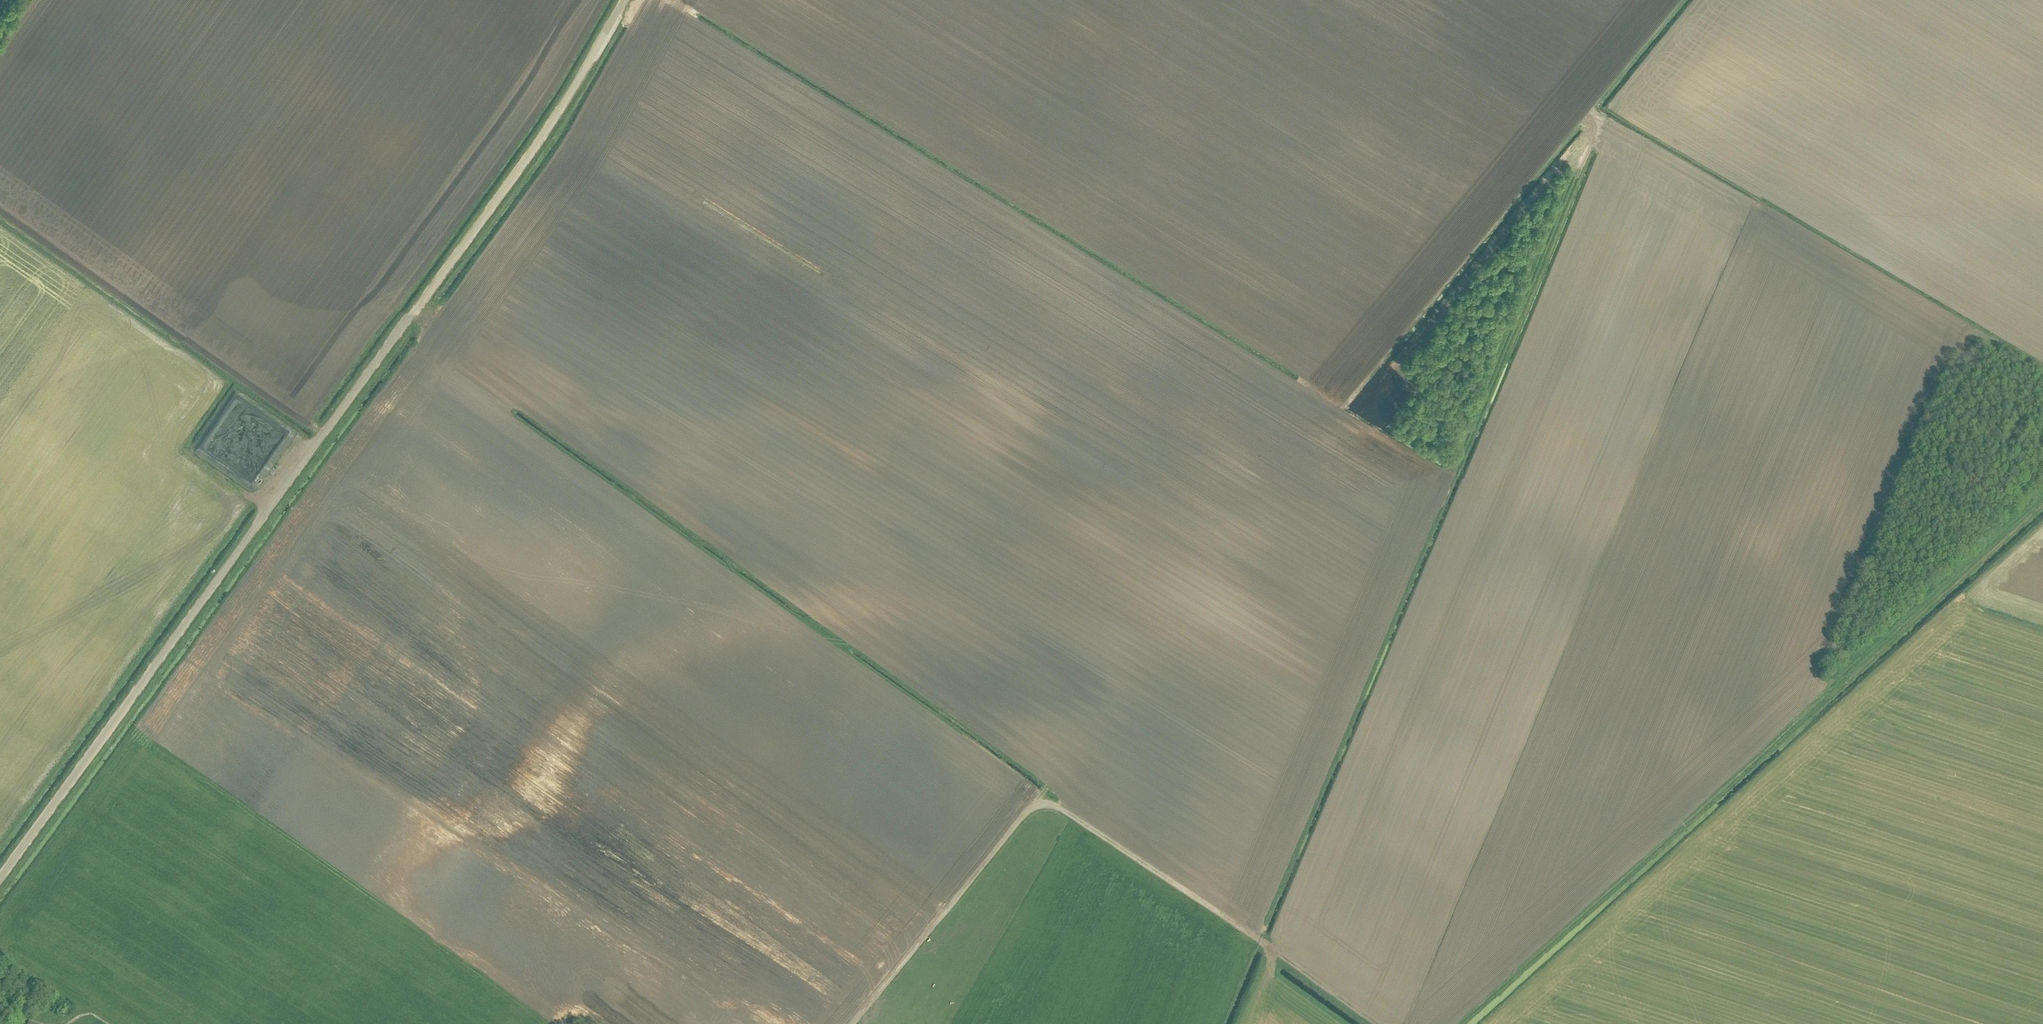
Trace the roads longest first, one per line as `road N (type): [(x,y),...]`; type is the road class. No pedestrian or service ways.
road 1 (unclassified): [(0,878),(556,113),(623,0)]
road 2 (track): [(1459,1023),(2042,503)]
road 3 (track): [(1265,947),(1371,1023)]

